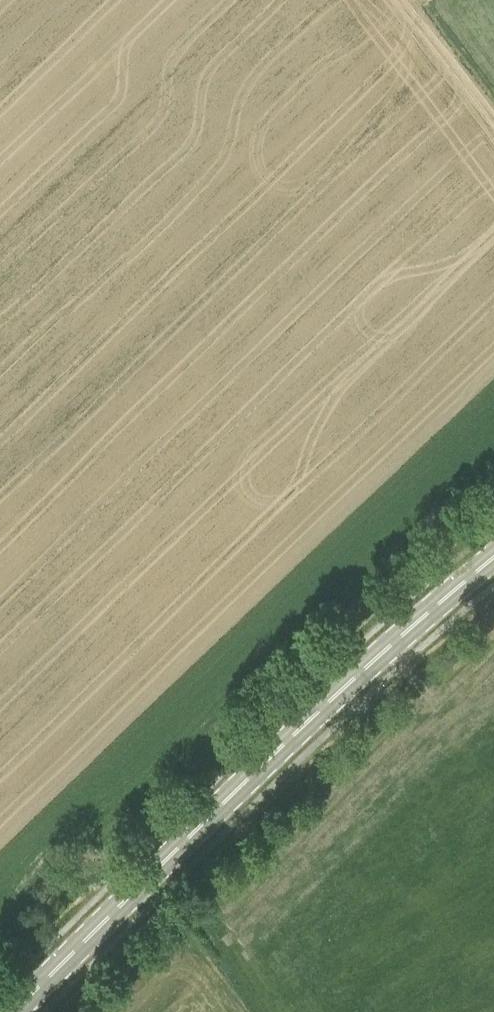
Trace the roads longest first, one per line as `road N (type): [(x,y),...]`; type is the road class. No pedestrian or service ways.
road 1 (tertiary): [(12,1011),(180,841),(493,557)]

